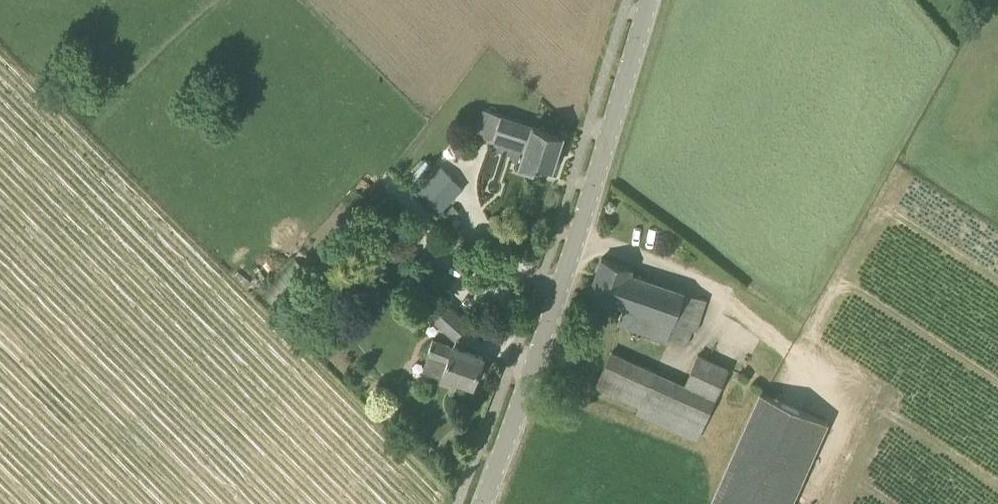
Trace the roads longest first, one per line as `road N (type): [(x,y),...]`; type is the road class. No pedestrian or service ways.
road 1 (tertiary): [(482,503),(646,0)]

